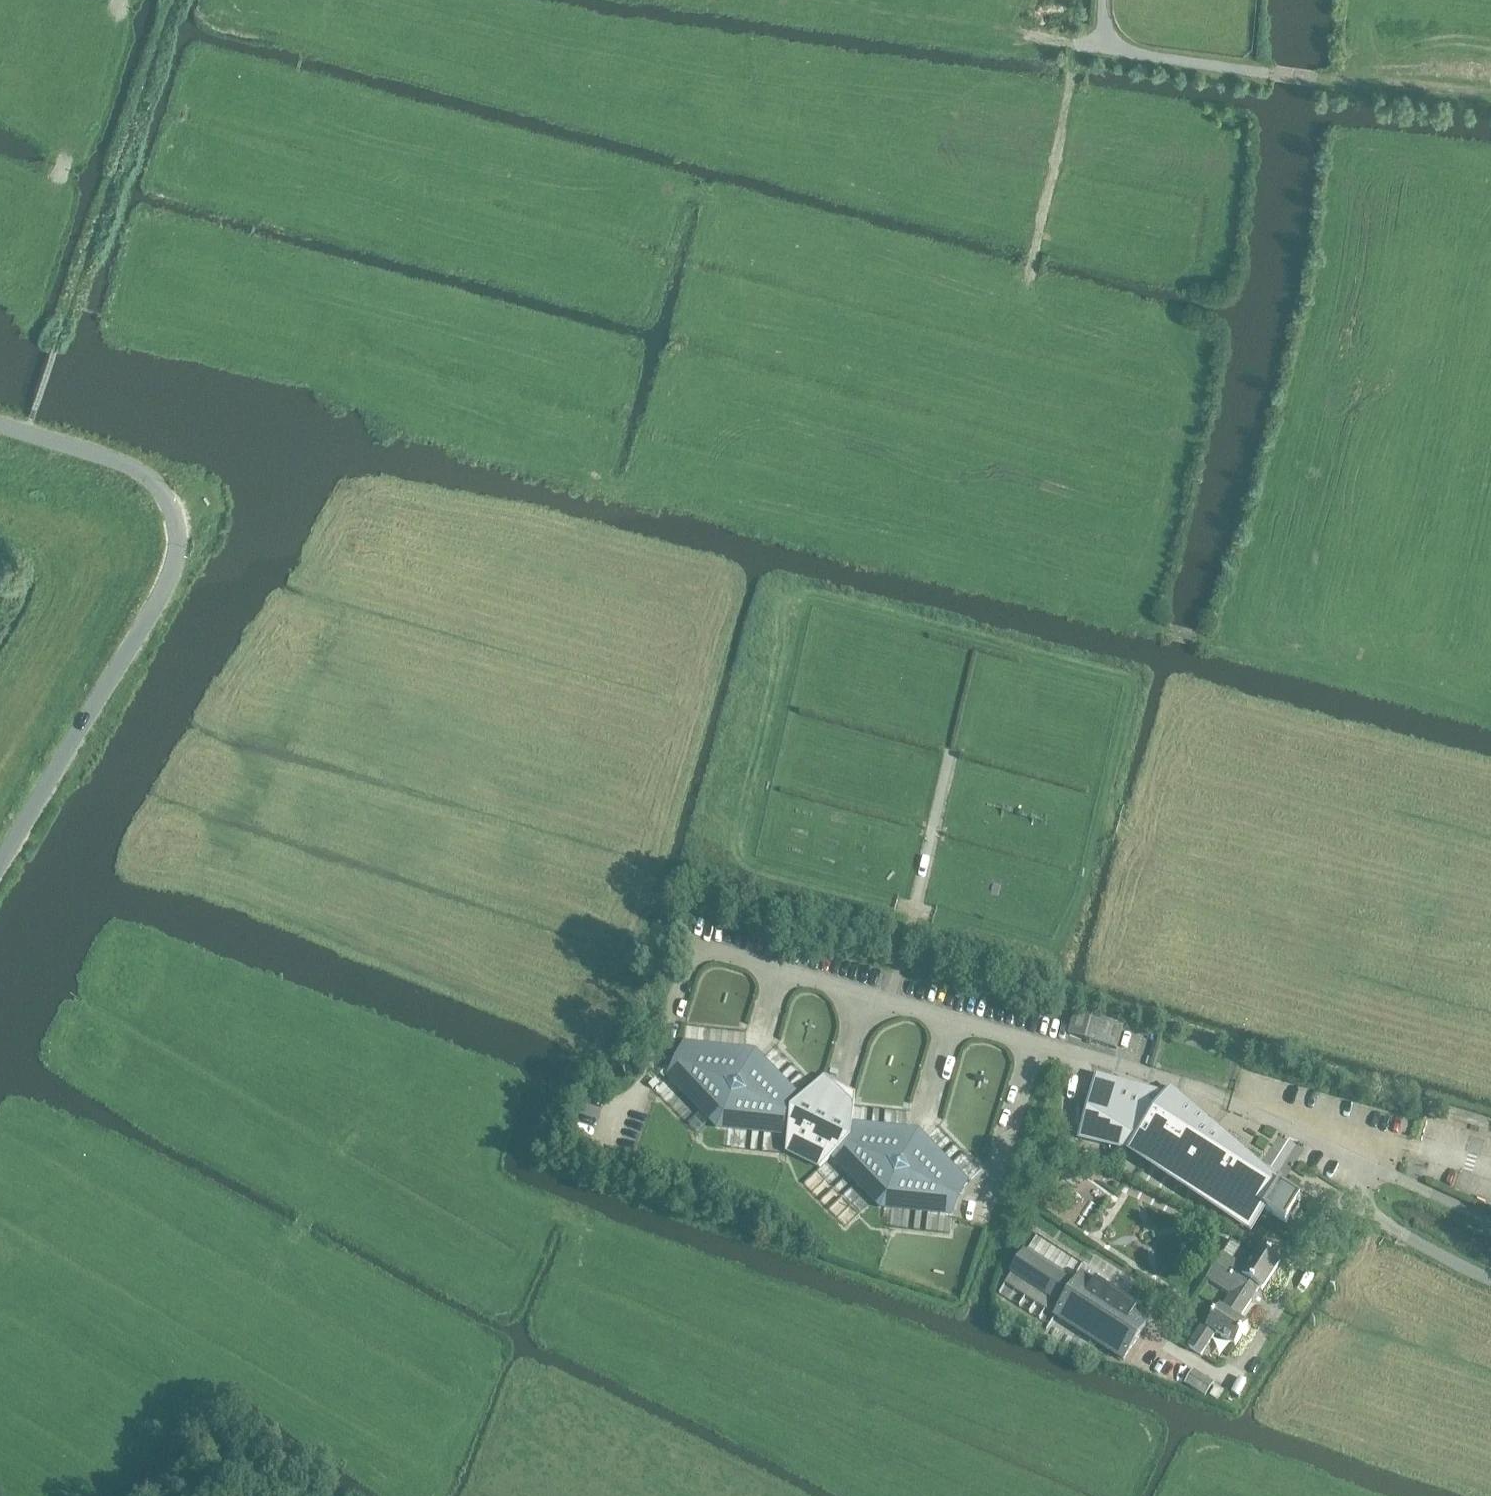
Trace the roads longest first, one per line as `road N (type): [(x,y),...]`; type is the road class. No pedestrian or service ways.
road 1 (unclassified): [(0,870),(172,573),(180,539),(175,509),(140,473),(0,424)]
road 2 (track): [(1490,102),(1081,44)]
road 3 (track): [(1029,280),(1081,44)]

